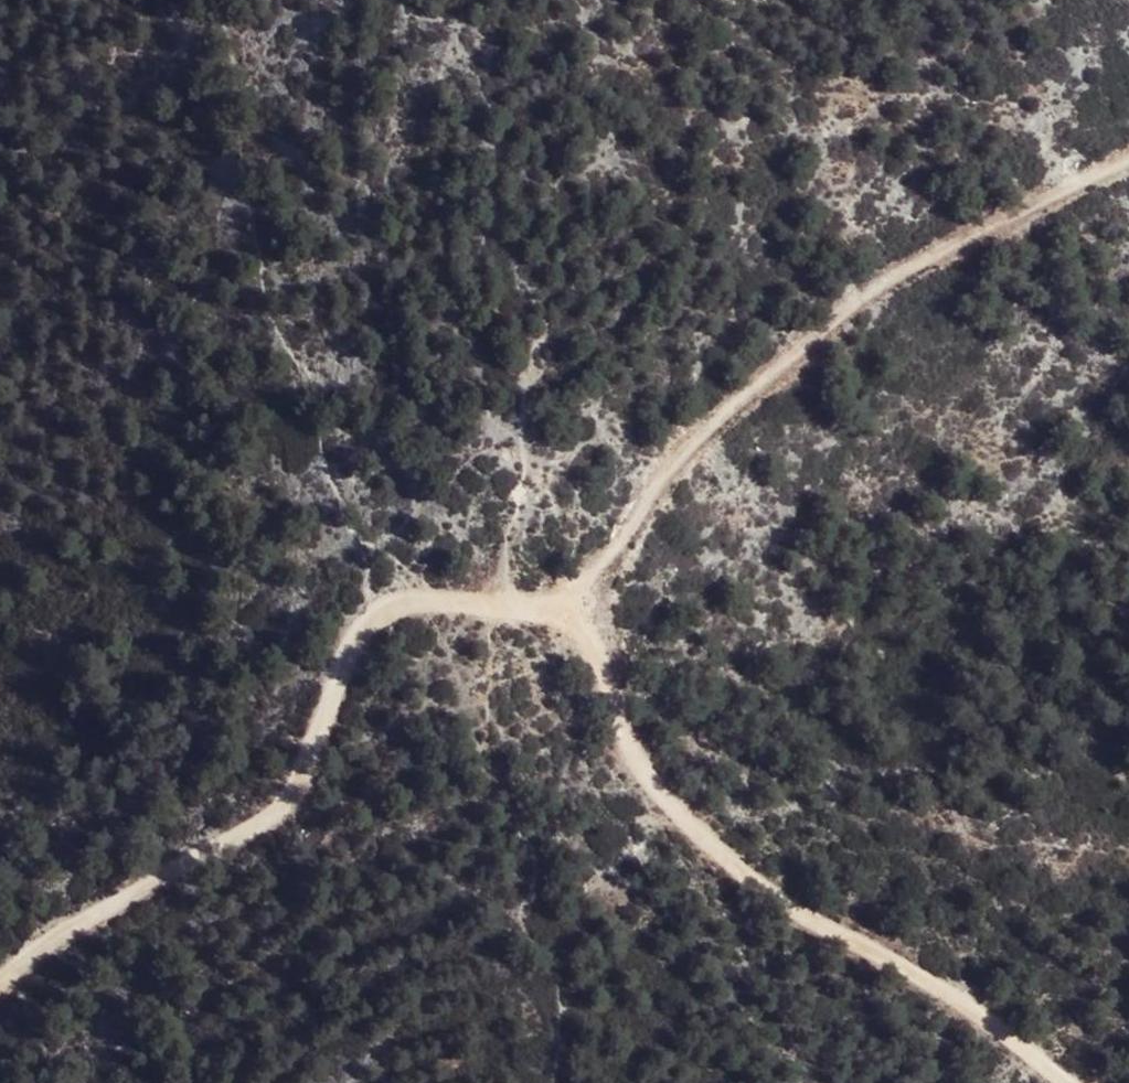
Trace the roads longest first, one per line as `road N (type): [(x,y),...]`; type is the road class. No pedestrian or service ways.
road 1 (track): [(0,985),(65,933),(291,804),(358,634),(382,610),(413,598),(497,604),(557,611),(586,636),(622,739),(679,817),(724,858),(803,916),(918,975),(1066,1082)]
road 2 (track): [(1128,153),(1002,212),(884,280),(771,368),(681,455),(557,611)]

